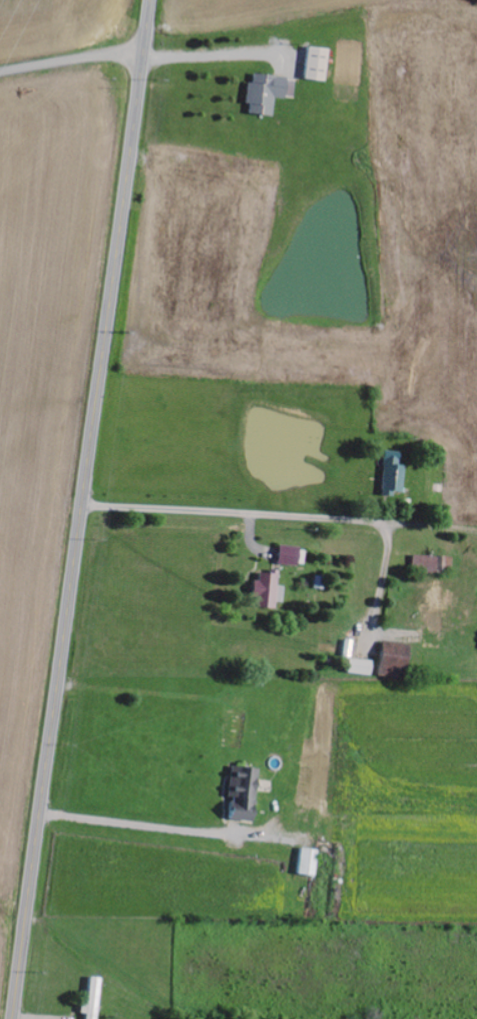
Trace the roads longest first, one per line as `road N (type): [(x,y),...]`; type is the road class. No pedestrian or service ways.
road 1 (secondary): [(14,1018),(151,0)]
road 2 (residential): [(83,503),(476,535)]
road 3 (residential): [(0,71),(145,49)]

